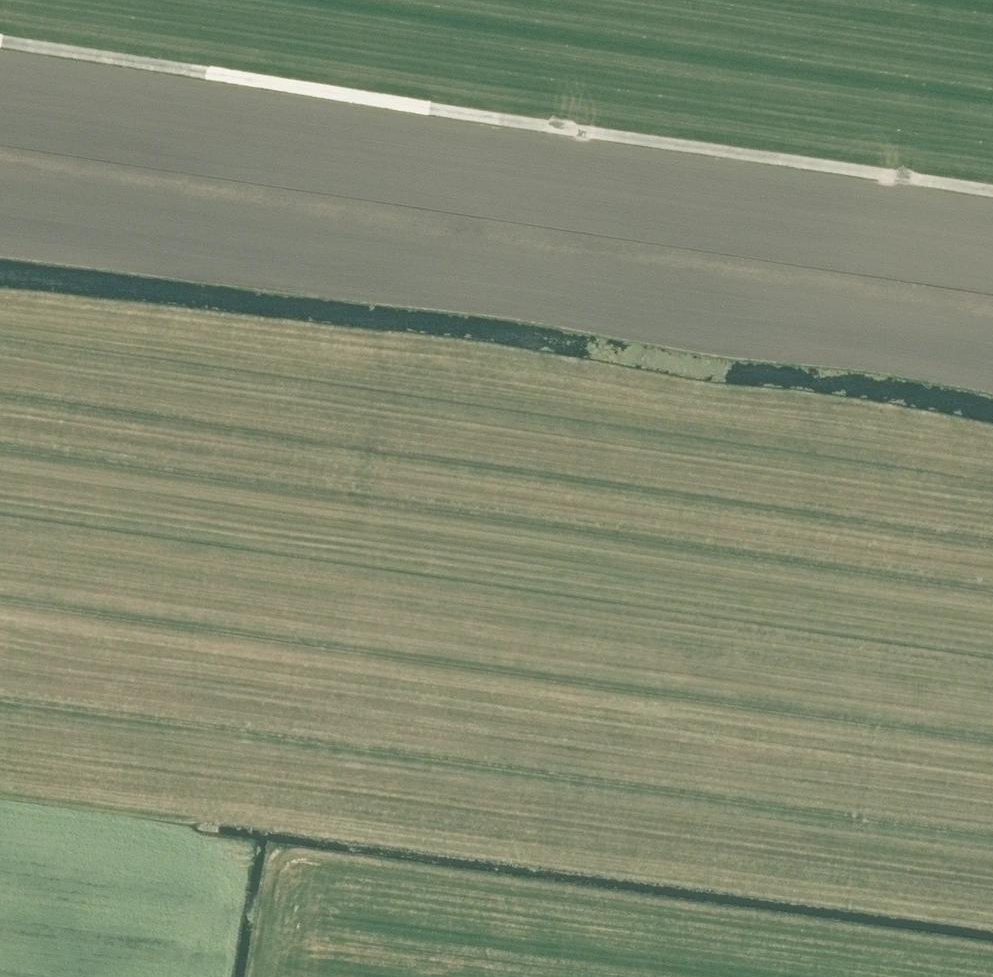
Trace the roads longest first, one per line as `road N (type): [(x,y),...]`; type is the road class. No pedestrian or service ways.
road 1 (track): [(0,40),(992,191)]

